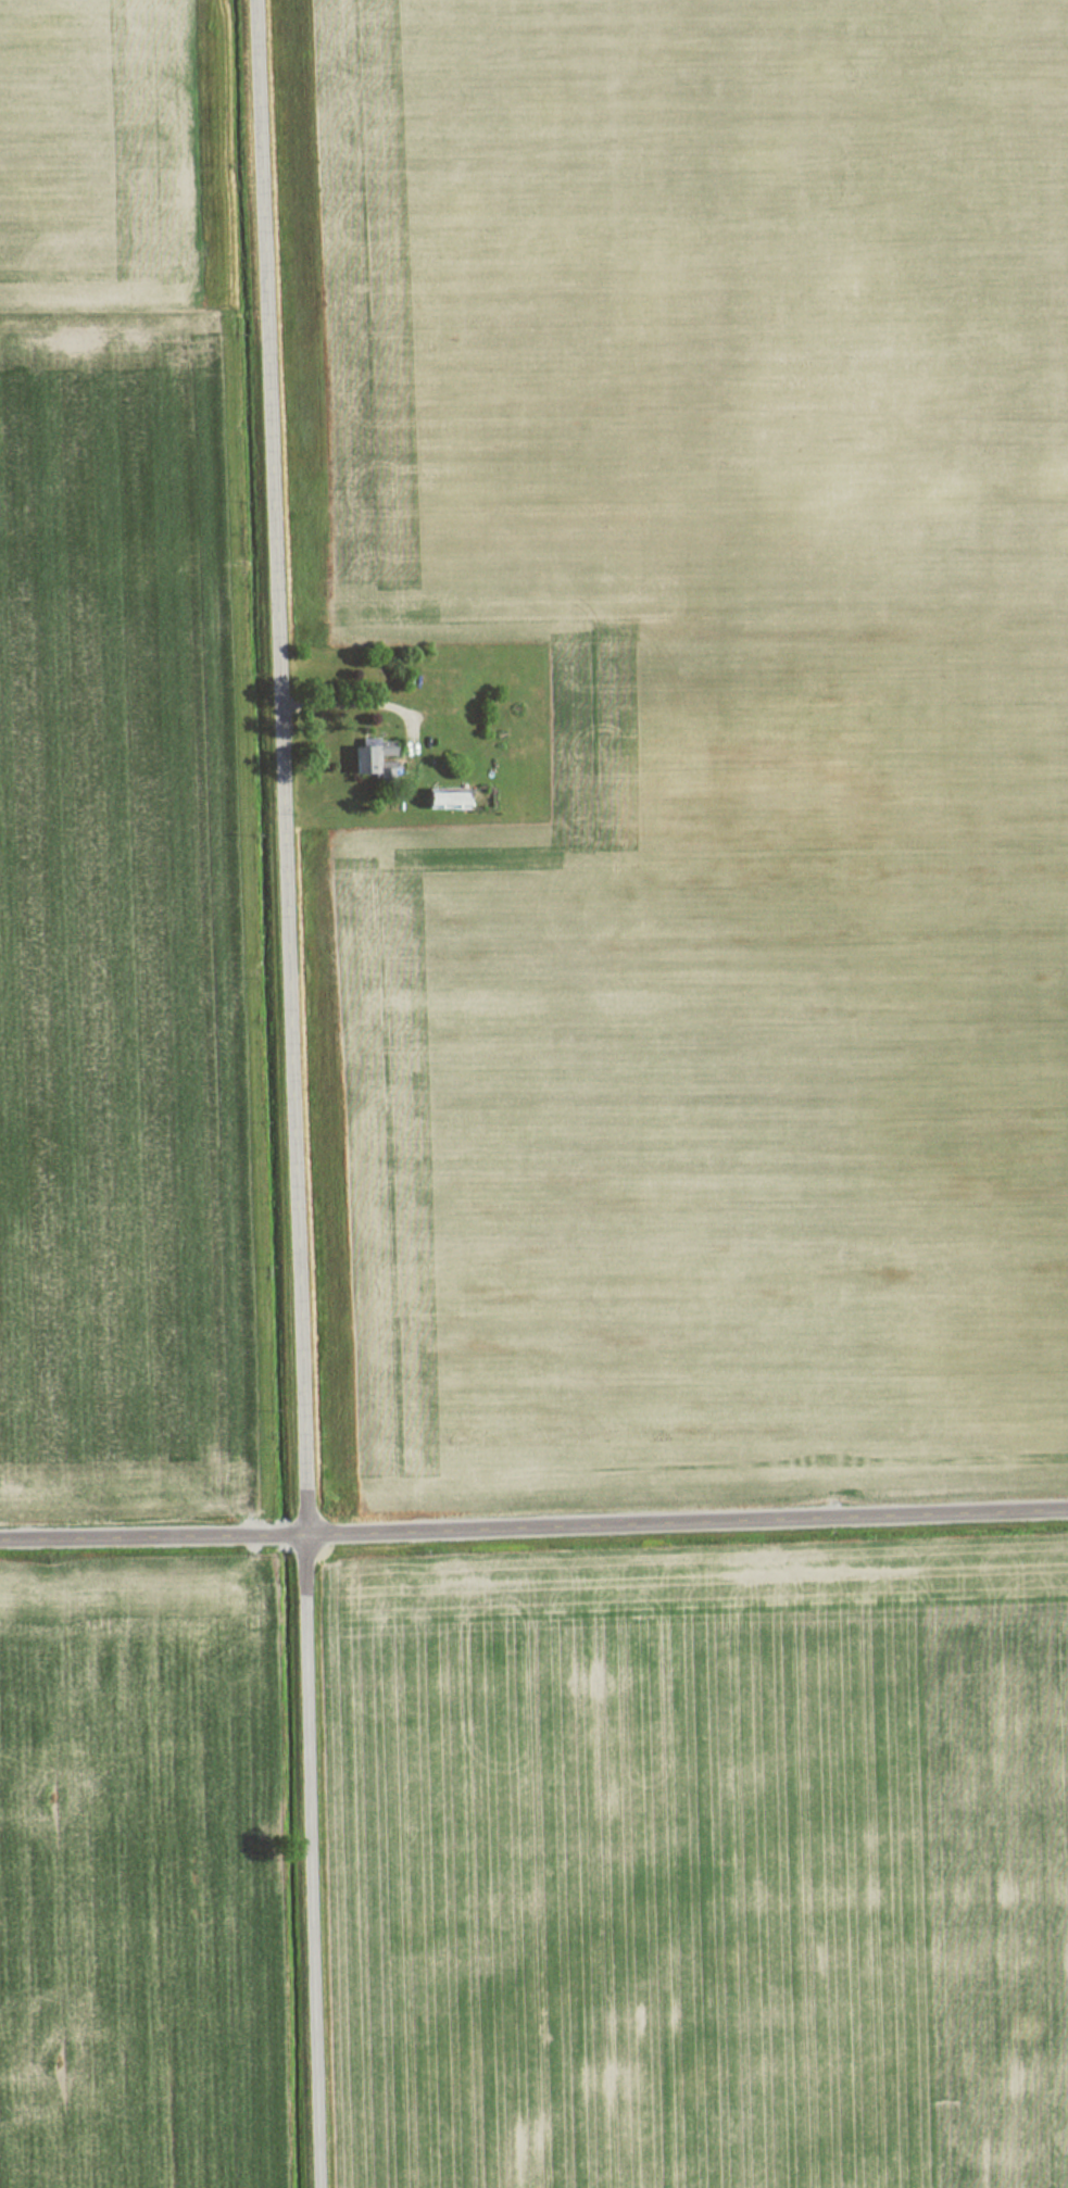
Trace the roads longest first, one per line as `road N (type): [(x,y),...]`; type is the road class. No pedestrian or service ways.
road 1 (residential): [(323,2187),(255,0)]
road 2 (residential): [(0,1540),(1067,1511)]

